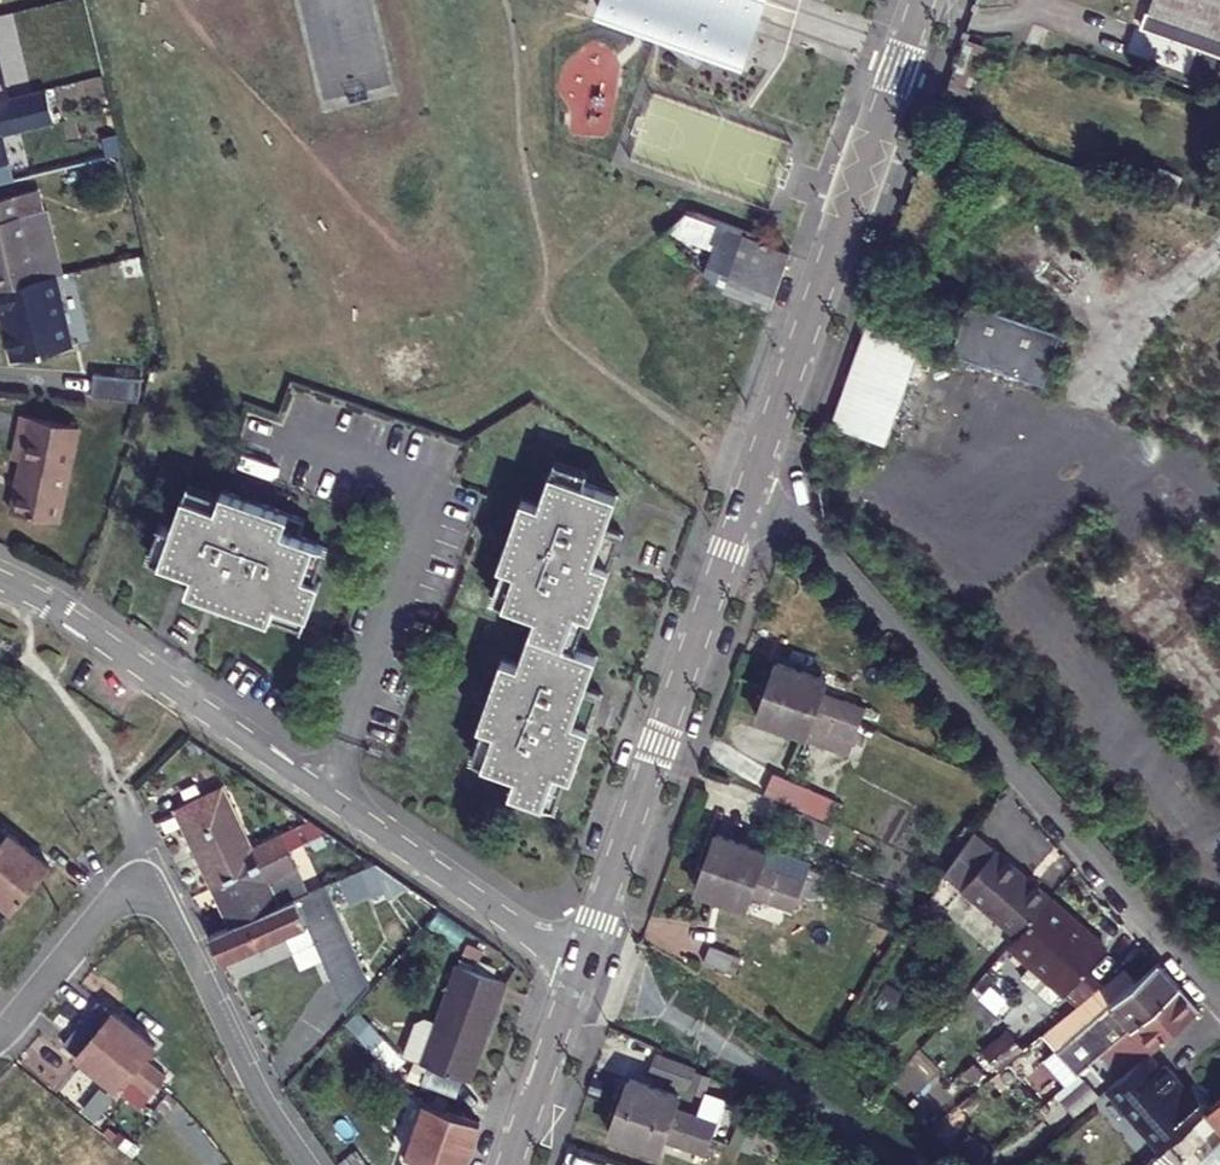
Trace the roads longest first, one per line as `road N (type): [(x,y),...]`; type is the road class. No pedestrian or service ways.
road 1 (residential): [(748,480),(1219,1007)]
road 2 (residential): [(0,578),(577,967)]
road 3 (residential): [(0,1034),(108,907),(131,897),(157,900),(176,918),(255,1086),(306,1164)]
road 4 (residential): [(748,480),(577,967)]
road 5 (residential): [(924,0),(748,480)]
road 6 (residential): [(577,967),(508,1164)]

